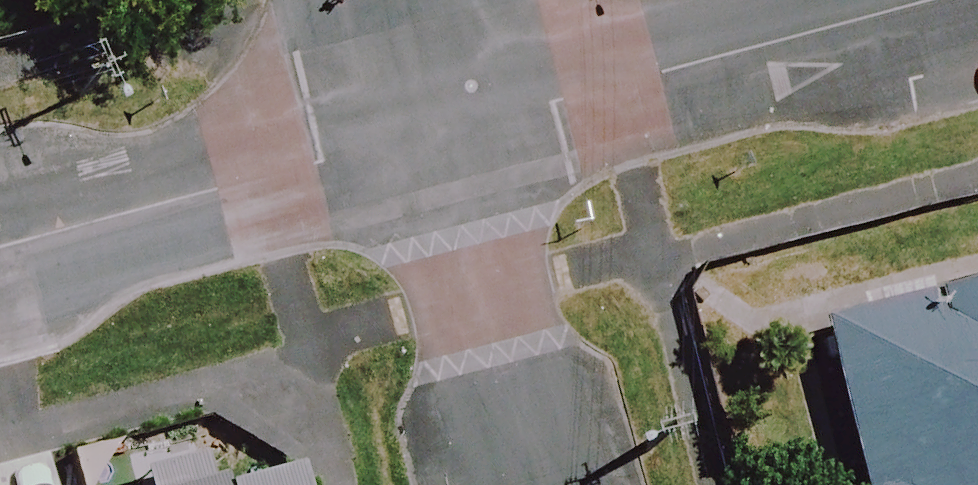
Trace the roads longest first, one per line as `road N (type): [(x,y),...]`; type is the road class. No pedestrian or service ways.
road 1 (residential): [(942,0),(425,134)]
road 2 (residential): [(425,134),(0,247)]
road 3 (residential): [(519,484),(425,134)]
road 4 (residential): [(425,134),(389,0)]

